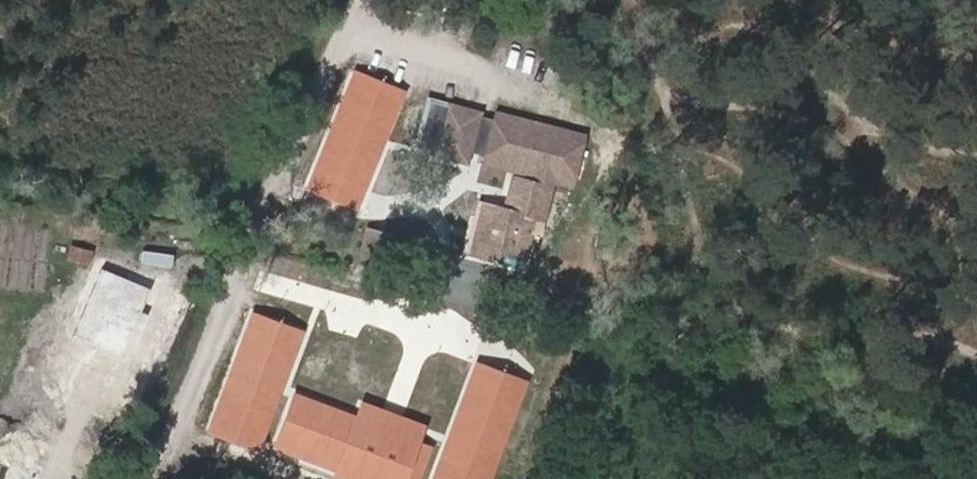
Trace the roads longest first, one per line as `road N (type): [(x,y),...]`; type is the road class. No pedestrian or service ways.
road 1 (track): [(343,0),(267,186),(0,152)]
road 2 (track): [(267,186),(159,478)]

